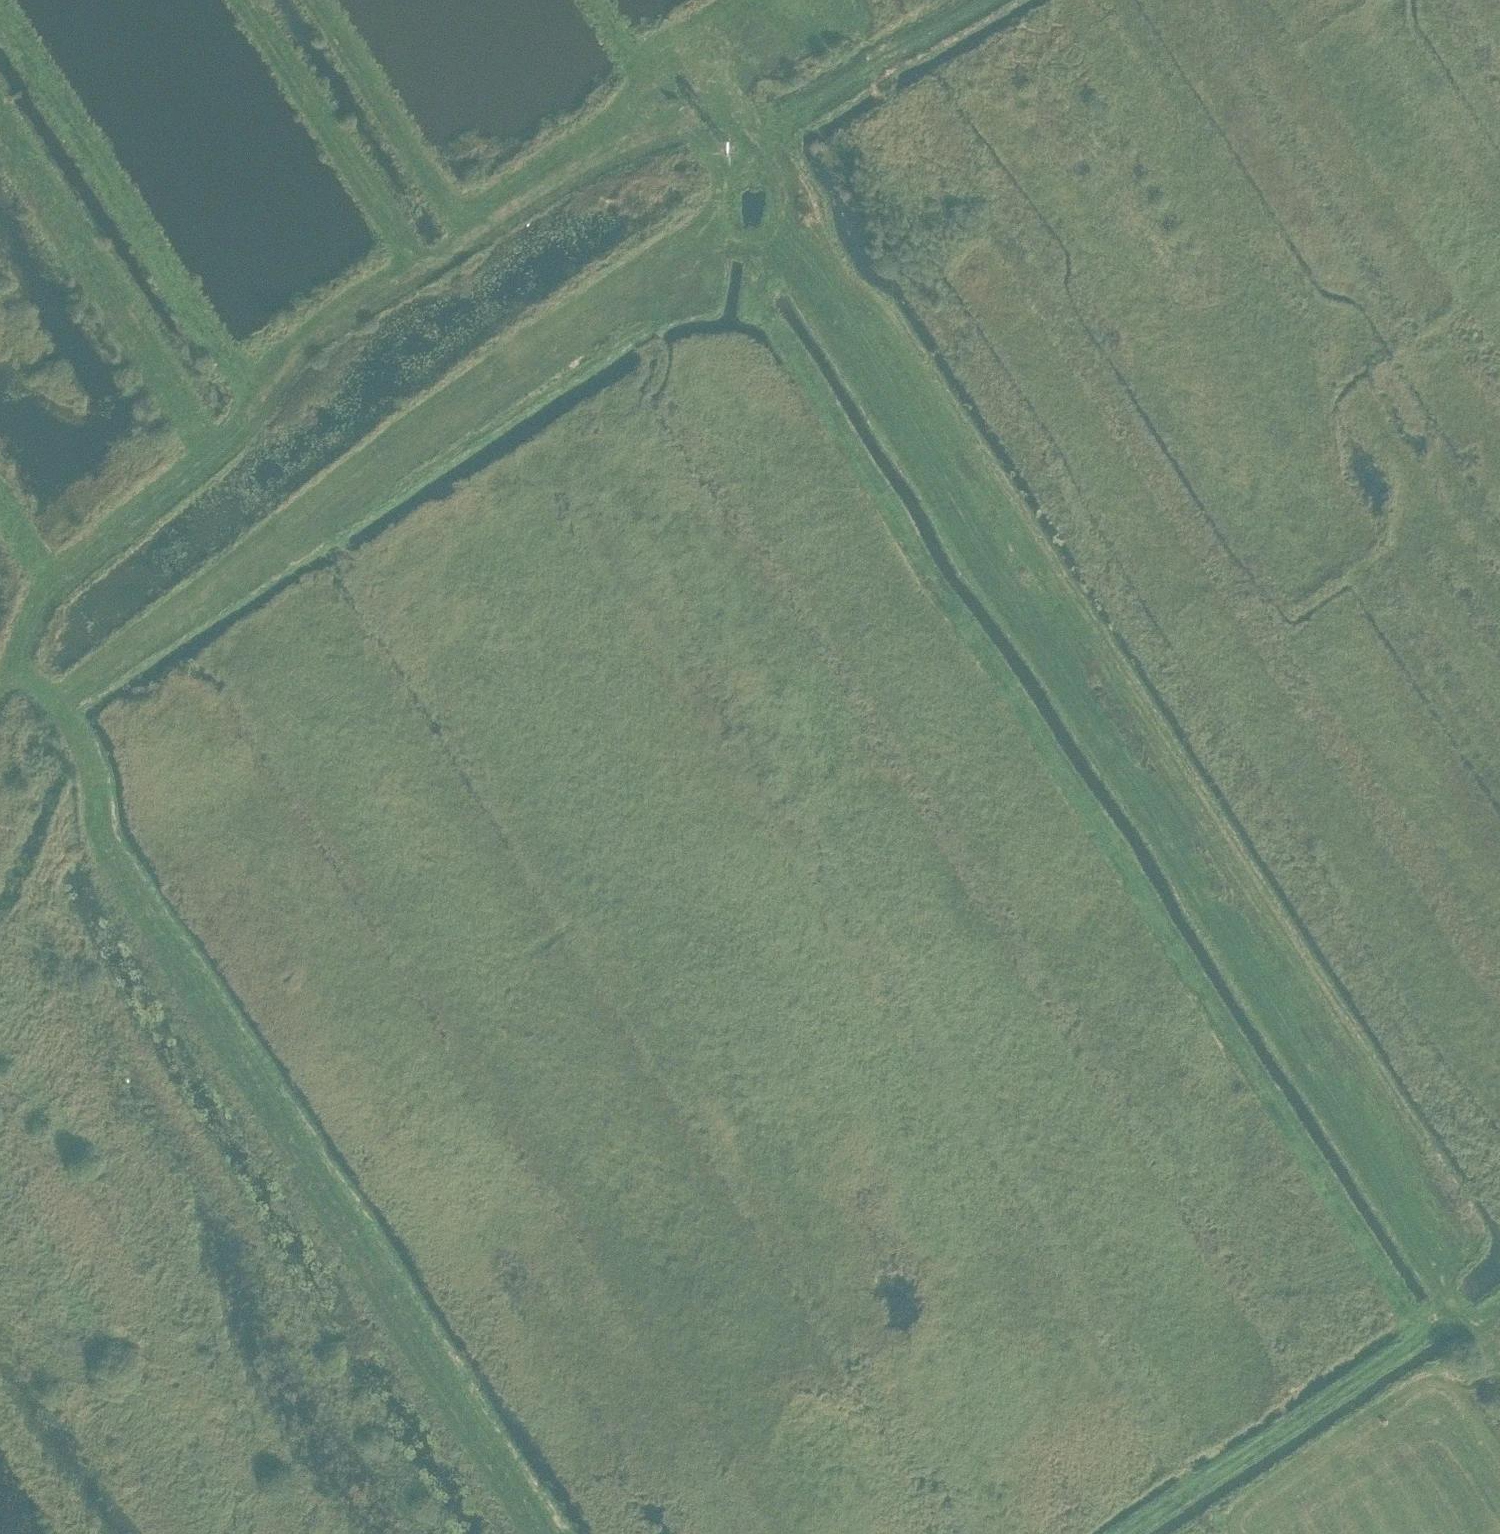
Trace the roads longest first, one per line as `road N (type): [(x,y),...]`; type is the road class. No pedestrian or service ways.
road 1 (track): [(1119,1533),(1408,1344),(1413,1323),(756,298),(790,205),(786,179),(761,137),(728,99),(656,87)]
road 2 (track): [(761,137),(988,0)]

